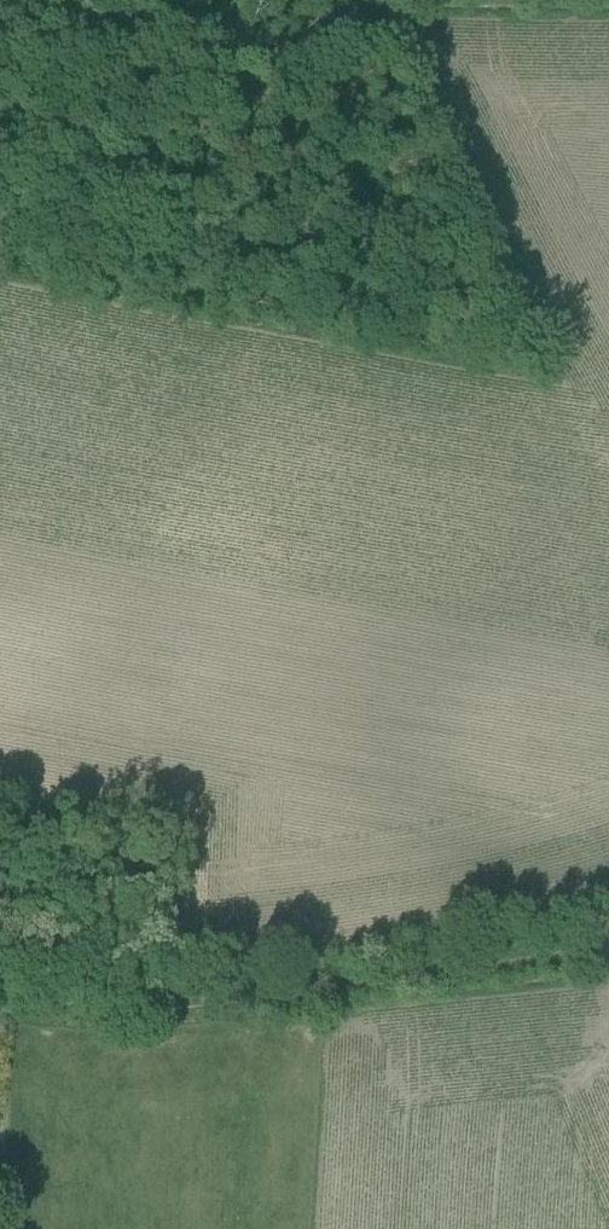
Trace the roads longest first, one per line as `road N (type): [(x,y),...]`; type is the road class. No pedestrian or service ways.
road 1 (track): [(0,983),(130,1004),(479,968),(608,940)]

